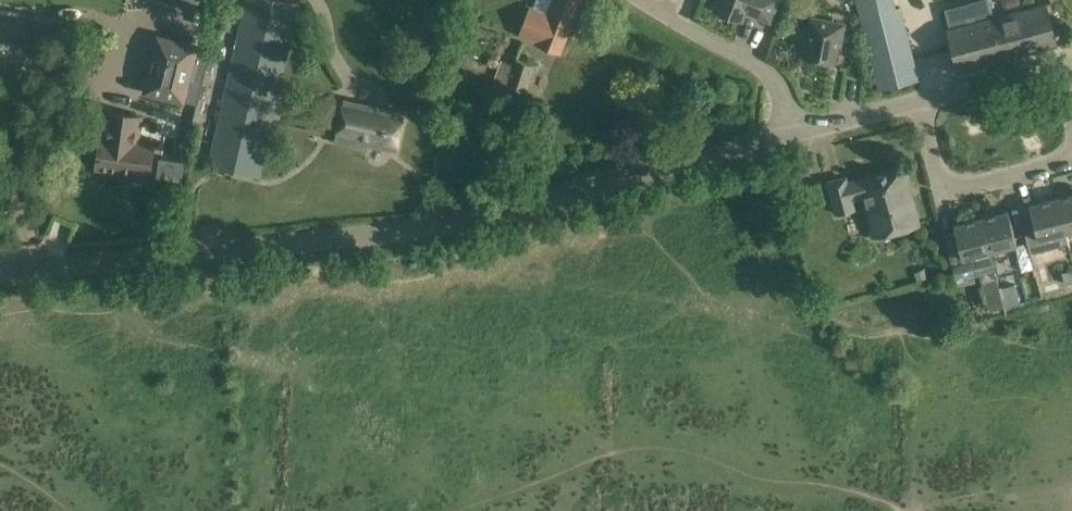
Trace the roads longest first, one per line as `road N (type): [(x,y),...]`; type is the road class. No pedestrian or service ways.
road 1 (residential): [(0,273),(377,235),(792,133)]
road 2 (residential): [(792,133),(1071,59)]
road 3 (residential): [(792,133),(779,90),(763,75),(636,0)]

